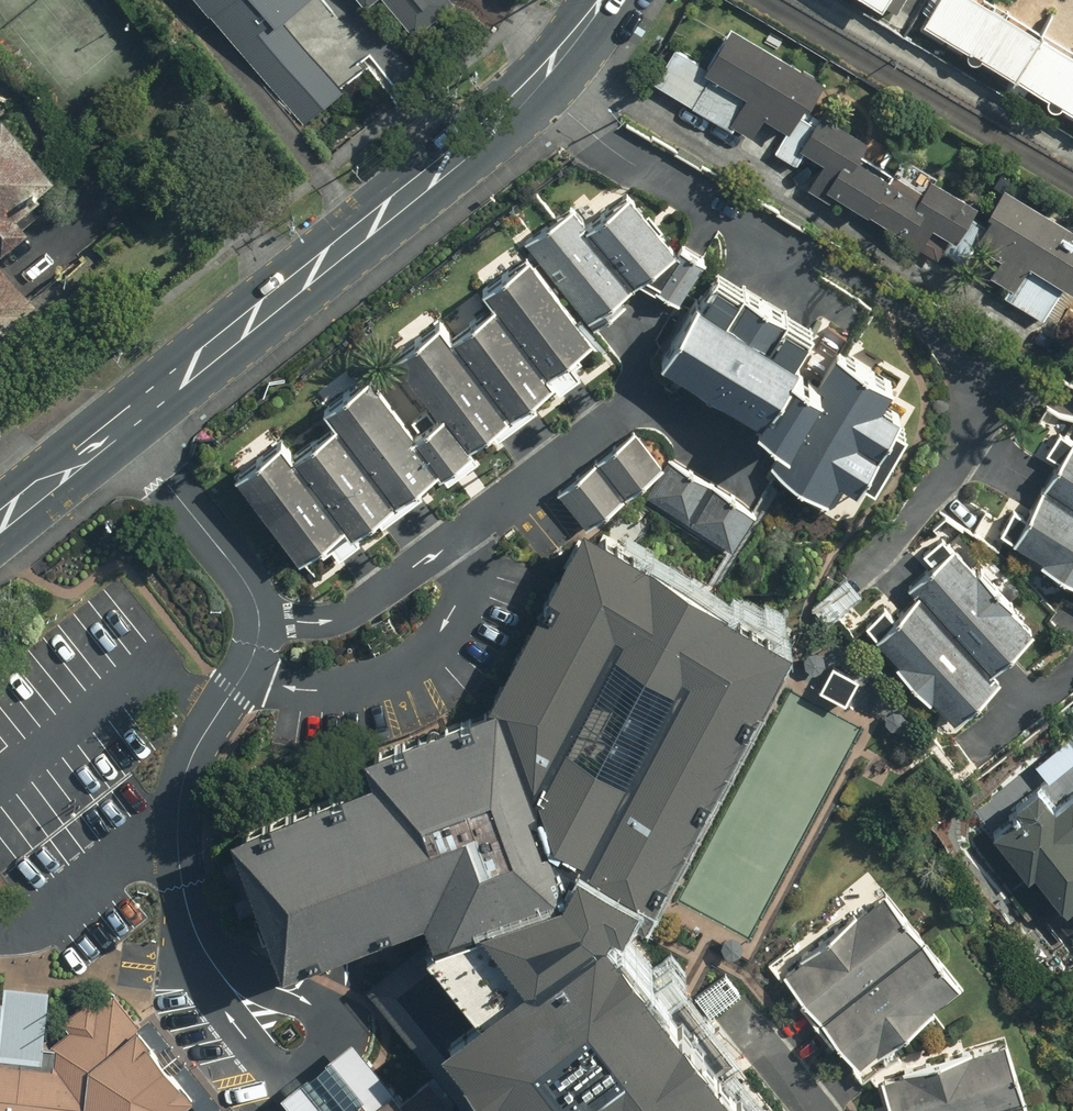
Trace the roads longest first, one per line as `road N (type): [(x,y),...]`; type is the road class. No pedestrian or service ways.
road 1 (residential): [(261,618),(343,620),(638,388),(757,457)]
road 2 (residential): [(536,83),(638,166),(897,296),(996,369)]
road 3 (primary): [(536,83),(116,418)]
road 4 (residential): [(199,961),(181,845),(185,793),(199,749),(245,676),(261,618)]
road 5 (residential): [(839,593),(944,482),(996,369)]
road 6 (residential): [(116,418),(253,586),(261,618)]
road 7 (residential): [(199,961),(211,1005),(279,1091),(330,1042)]
road 8 (residential): [(330,1042),(334,1031),(318,1009),(285,987),(199,961)]
road 9 (primary): [(116,418),(0,510)]
road 10 (residential): [(745,1006),(827,1110)]
road 11 (residential): [(1072,670),(972,748)]

